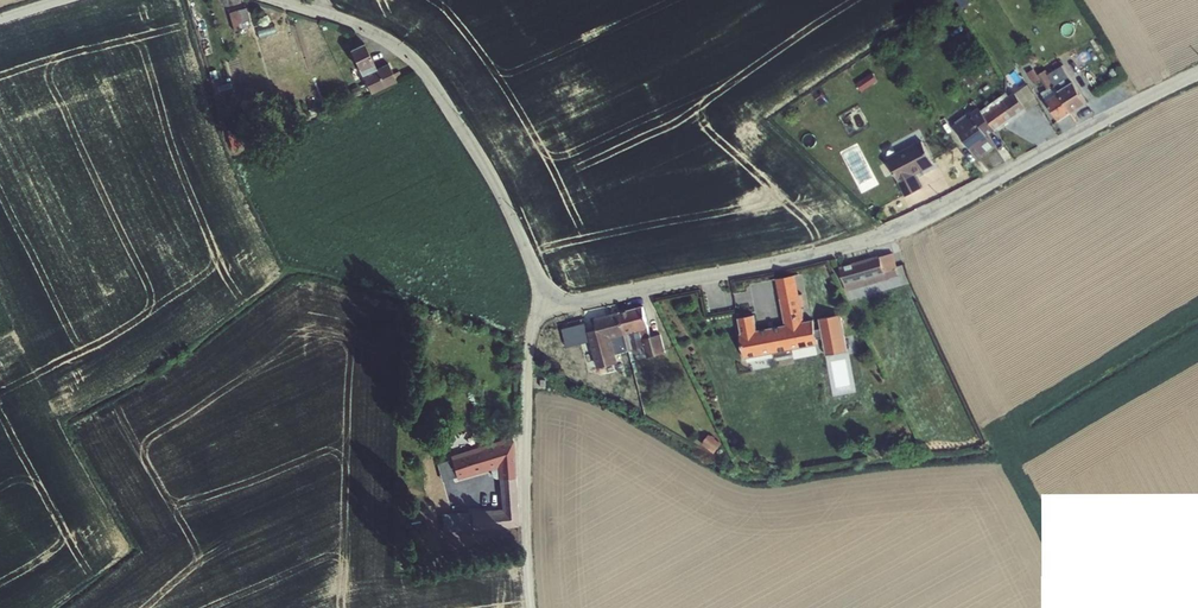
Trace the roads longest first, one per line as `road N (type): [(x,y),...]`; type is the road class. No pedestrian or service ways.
road 1 (unclassified): [(1197,74),(868,242),(552,307)]
road 2 (unclassified): [(552,307),(489,171),(425,71),(358,23),(274,0)]
road 3 (unclassified): [(531,607),(527,384),(534,320),(552,307)]

